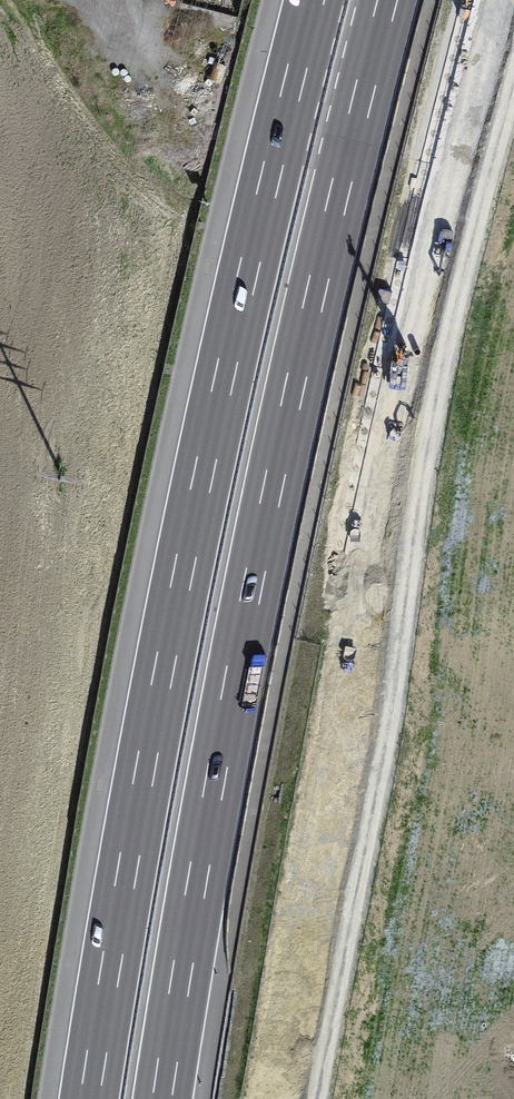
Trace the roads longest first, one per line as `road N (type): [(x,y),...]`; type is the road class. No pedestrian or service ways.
road 1 (primary): [(509,0),(341,707),(287,1098)]
road 2 (motorway): [(163,1098),(252,586),(388,0)]
road 3 (motorway): [(315,0),(183,571),(90,1098)]

